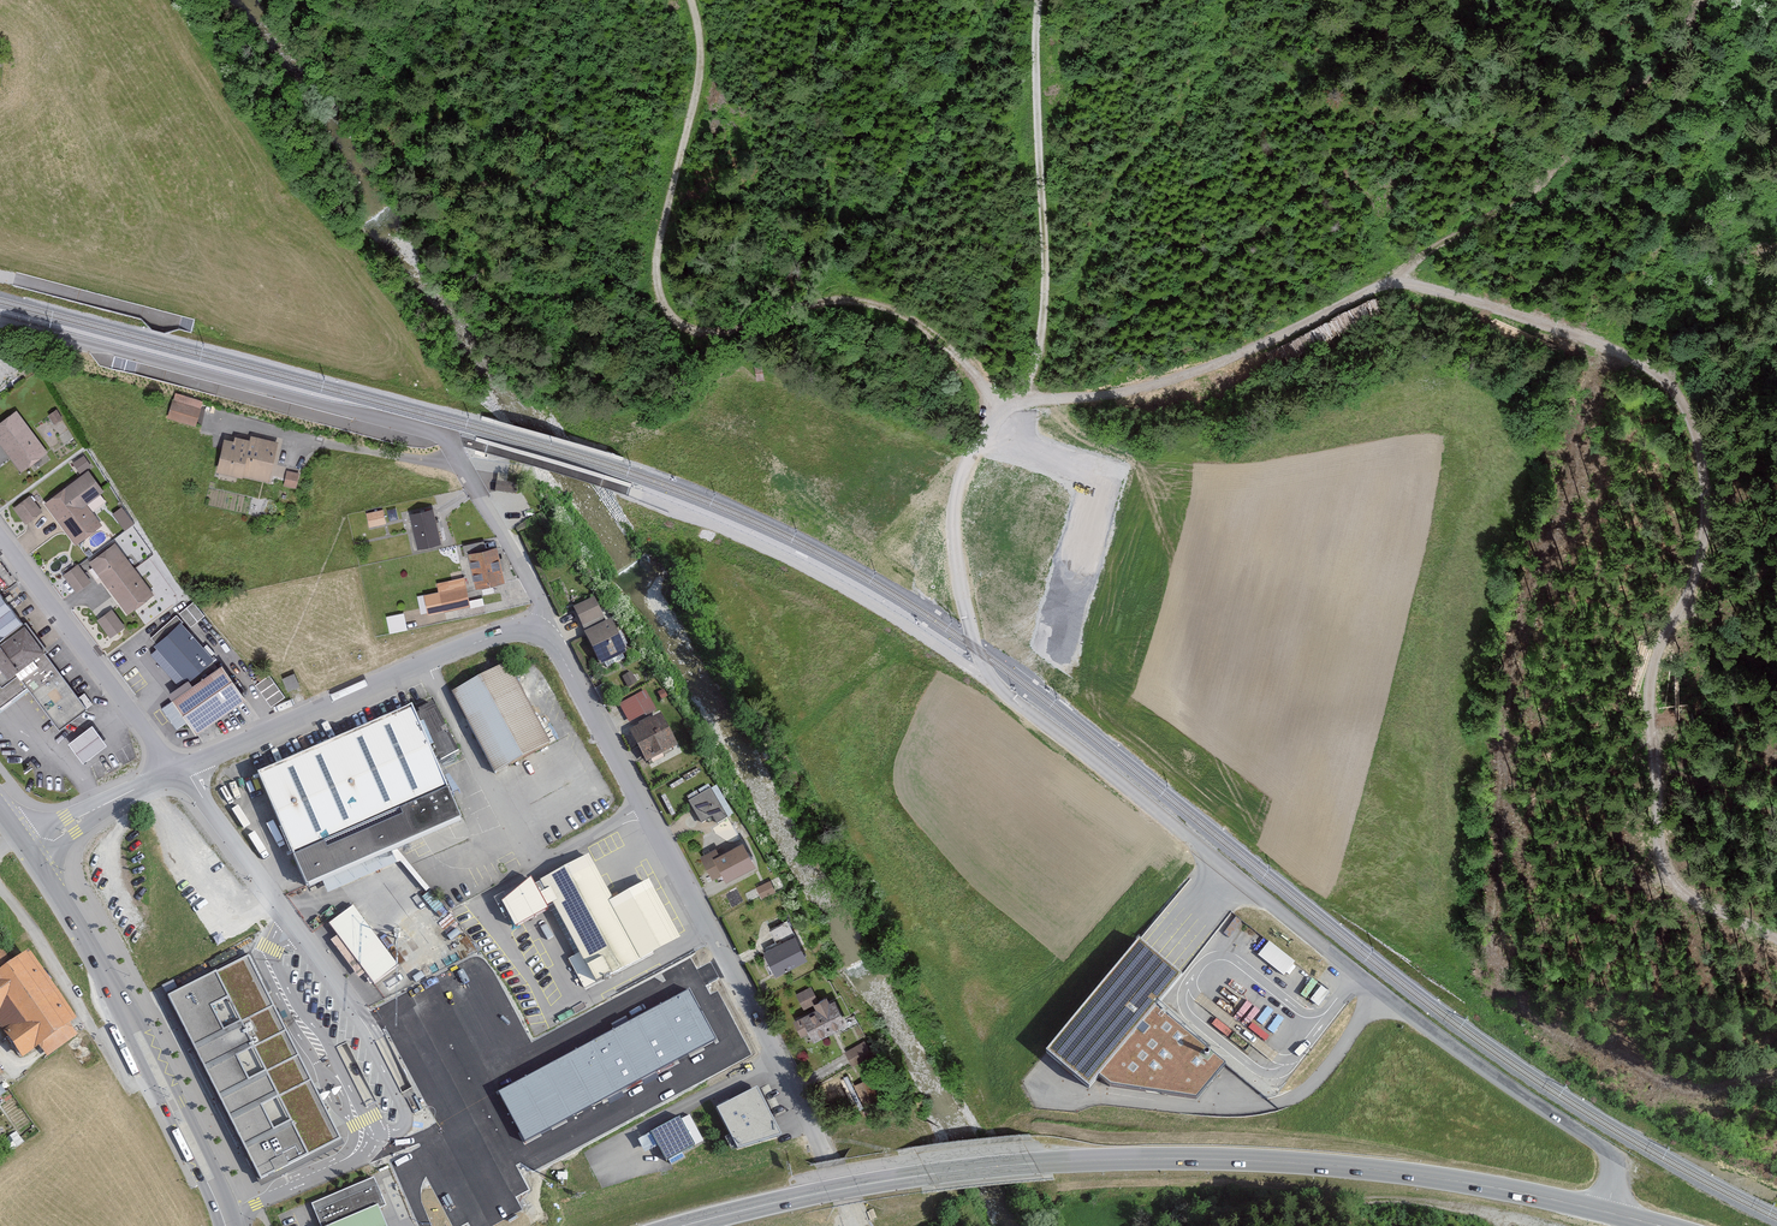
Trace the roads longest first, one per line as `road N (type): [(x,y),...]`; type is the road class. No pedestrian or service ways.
road 1 (track): [(1026,398),(1098,396),(1178,377),(1391,283),(1567,330),(1658,373),(1696,428),(1707,515),(1694,589),(1653,673),(1661,849),(1667,870),(1689,895),(1776,938)]
road 2 (unclassified): [(1607,1212),(1613,1162),(1597,1143),(1441,1040),(985,679),(831,581)]
road 3 (secondary): [(682,1225),(919,1175),(1182,1158),(1411,1173),(1607,1212)]
road 4 (track): [(693,0),(701,60),(659,248),(665,310),(687,331),(700,332),(830,300),(895,309),(944,341),(974,373),(996,413)]
road 5 (residential): [(648,808),(861,1225)]
road 6 (track): [(1703,0),(1639,88),(1569,157),(1391,283)]
road 7 (track): [(1039,0),(1046,307),(1026,398)]
road 8 (secondary): [(208,1177),(32,849)]
road 9 (residential): [(429,665),(536,867),(648,808)]
road 10 (track): [(1026,398),(996,413),(978,439),(954,510),(960,583),(985,679)]
road 11 (residential): [(178,770),(361,1009)]
road 12 (residential): [(178,770),(0,539)]
road 13 (residential): [(178,770),(429,665)]
road 14 (residential): [(546,619),(648,808)]
road 15 (residential): [(442,437),(482,494),(546,619)]
road 16 (residential): [(92,1027),(0,887)]
road 17 (residential): [(32,849),(178,770)]
road 18 (residential): [(429,665),(546,619)]

